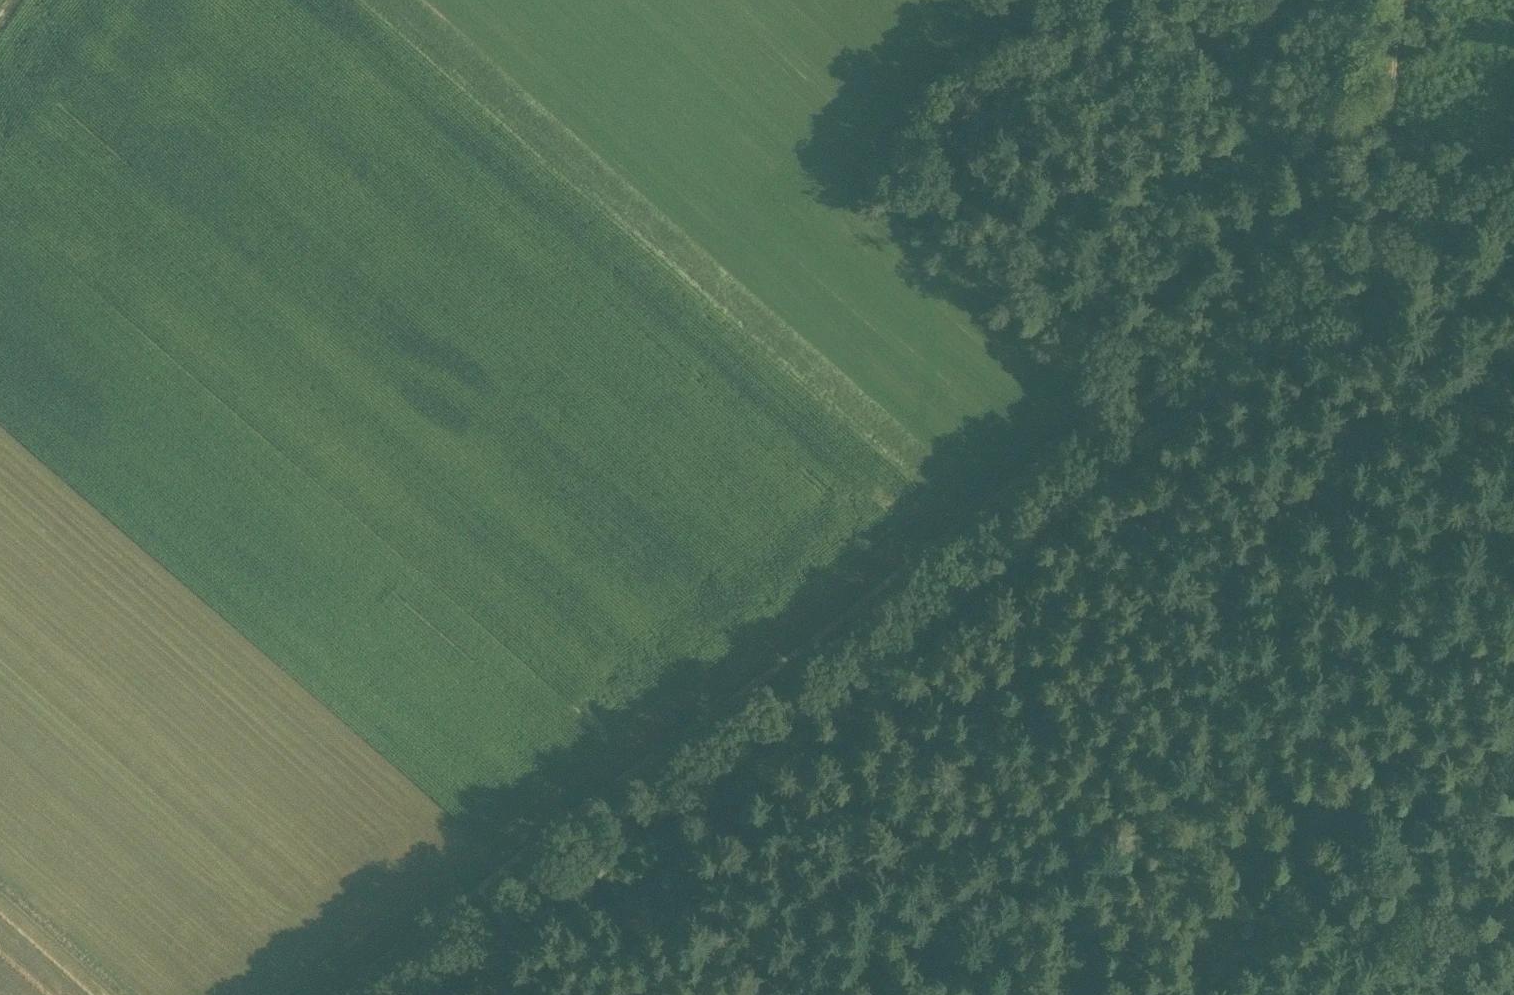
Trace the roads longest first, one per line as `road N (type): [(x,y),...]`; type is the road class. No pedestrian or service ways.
road 1 (track): [(344,994),(1196,374),(1326,291),(1513,192)]
road 2 (track): [(1189,994),(1302,888),(1327,693),(1347,421),(1401,0)]

